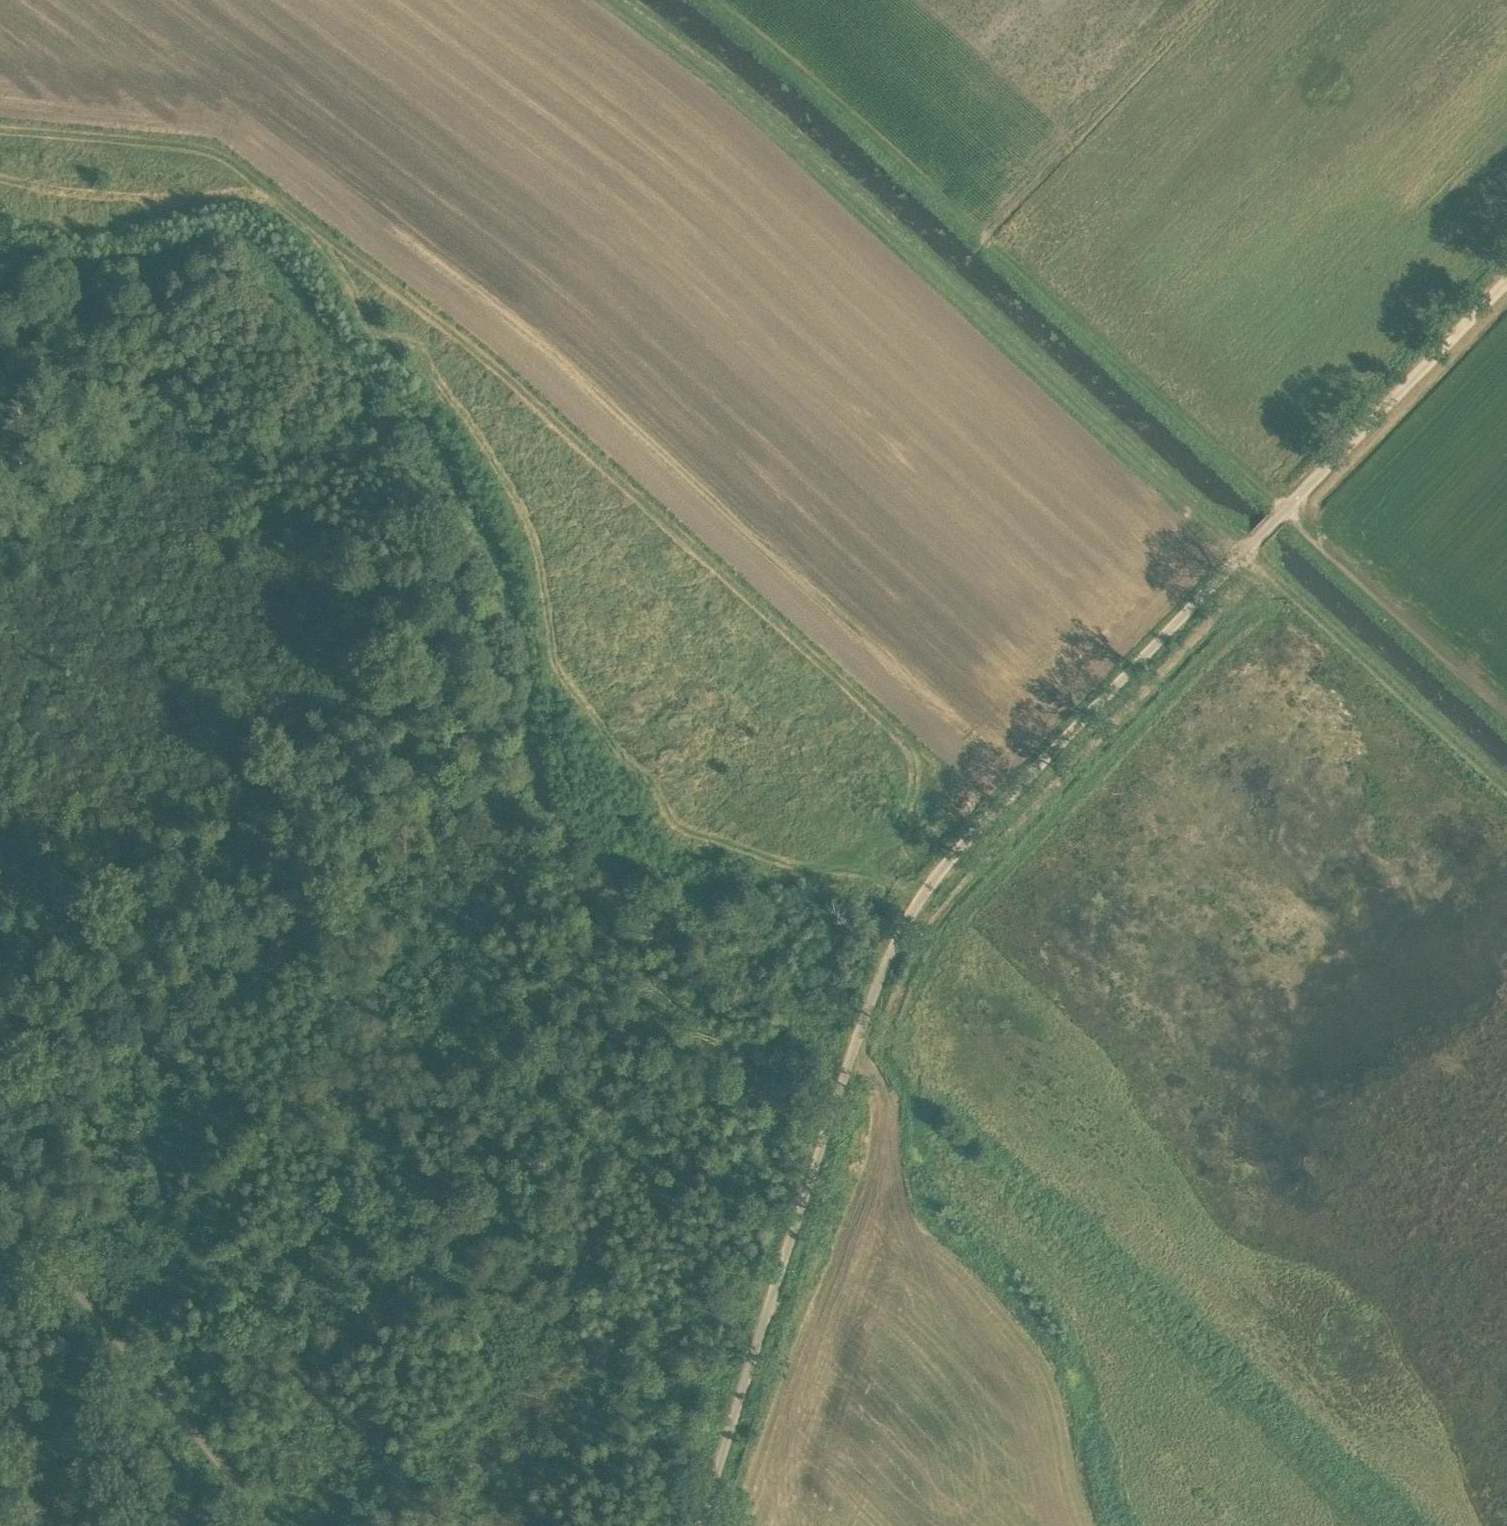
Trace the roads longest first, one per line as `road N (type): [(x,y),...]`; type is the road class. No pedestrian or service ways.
road 1 (unclassified): [(702,1525),(901,923),(960,847),(1055,759),(1506,288)]
road 2 (track): [(924,893),(896,880),(897,856),(957,790),(548,424),(237,172),(185,148),(0,131)]
road 3 (track): [(629,0),(811,141),(1254,546)]
road 4 (unclassified): [(266,1525),(0,1191)]

